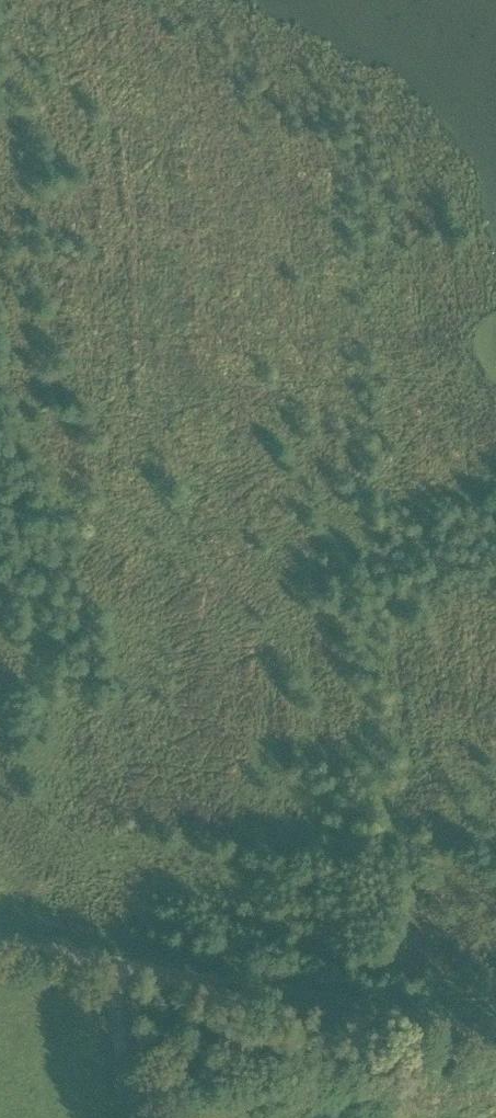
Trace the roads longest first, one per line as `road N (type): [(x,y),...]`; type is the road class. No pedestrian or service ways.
road 1 (unclassified): [(495,1029),(379,1026),(0,944)]
road 2 (track): [(103,955),(137,1117)]

